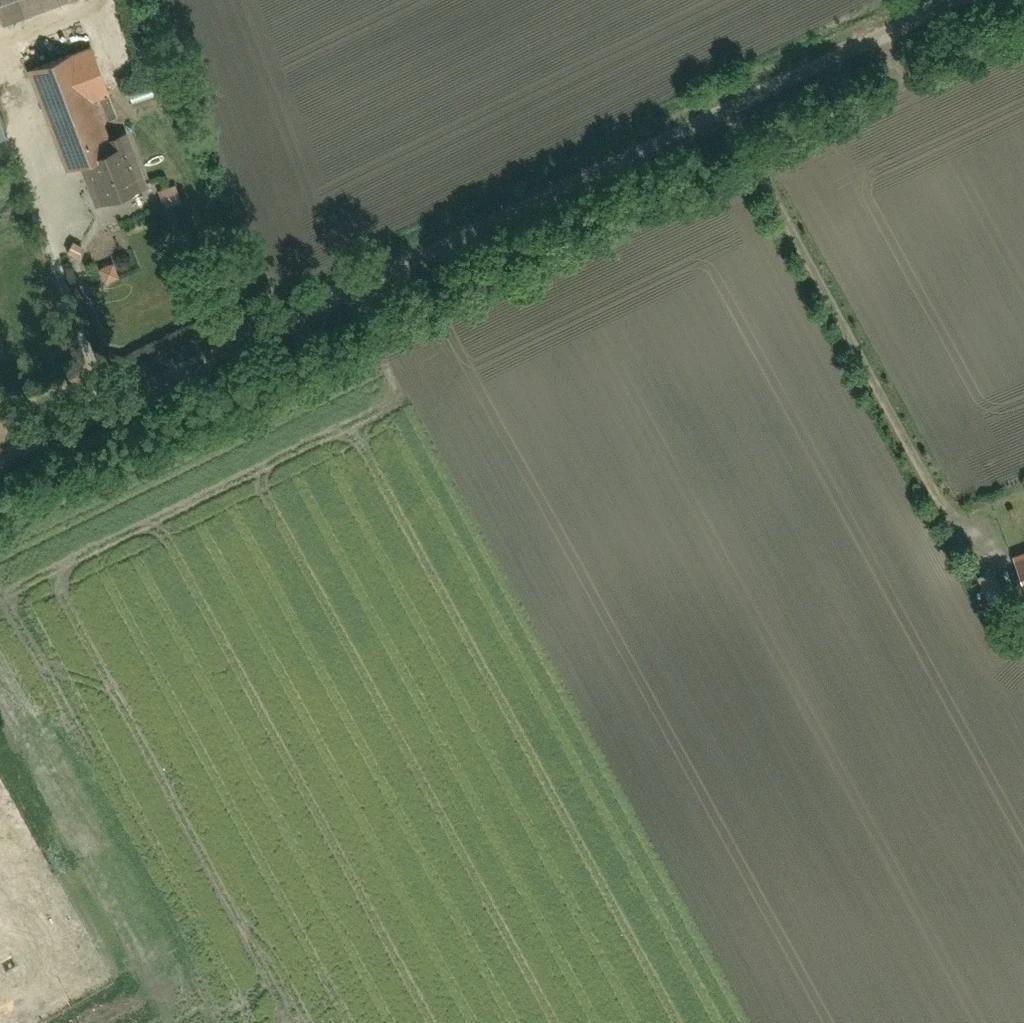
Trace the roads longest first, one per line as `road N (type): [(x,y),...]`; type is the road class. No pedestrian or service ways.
road 1 (residential): [(953,0),(0,455)]

